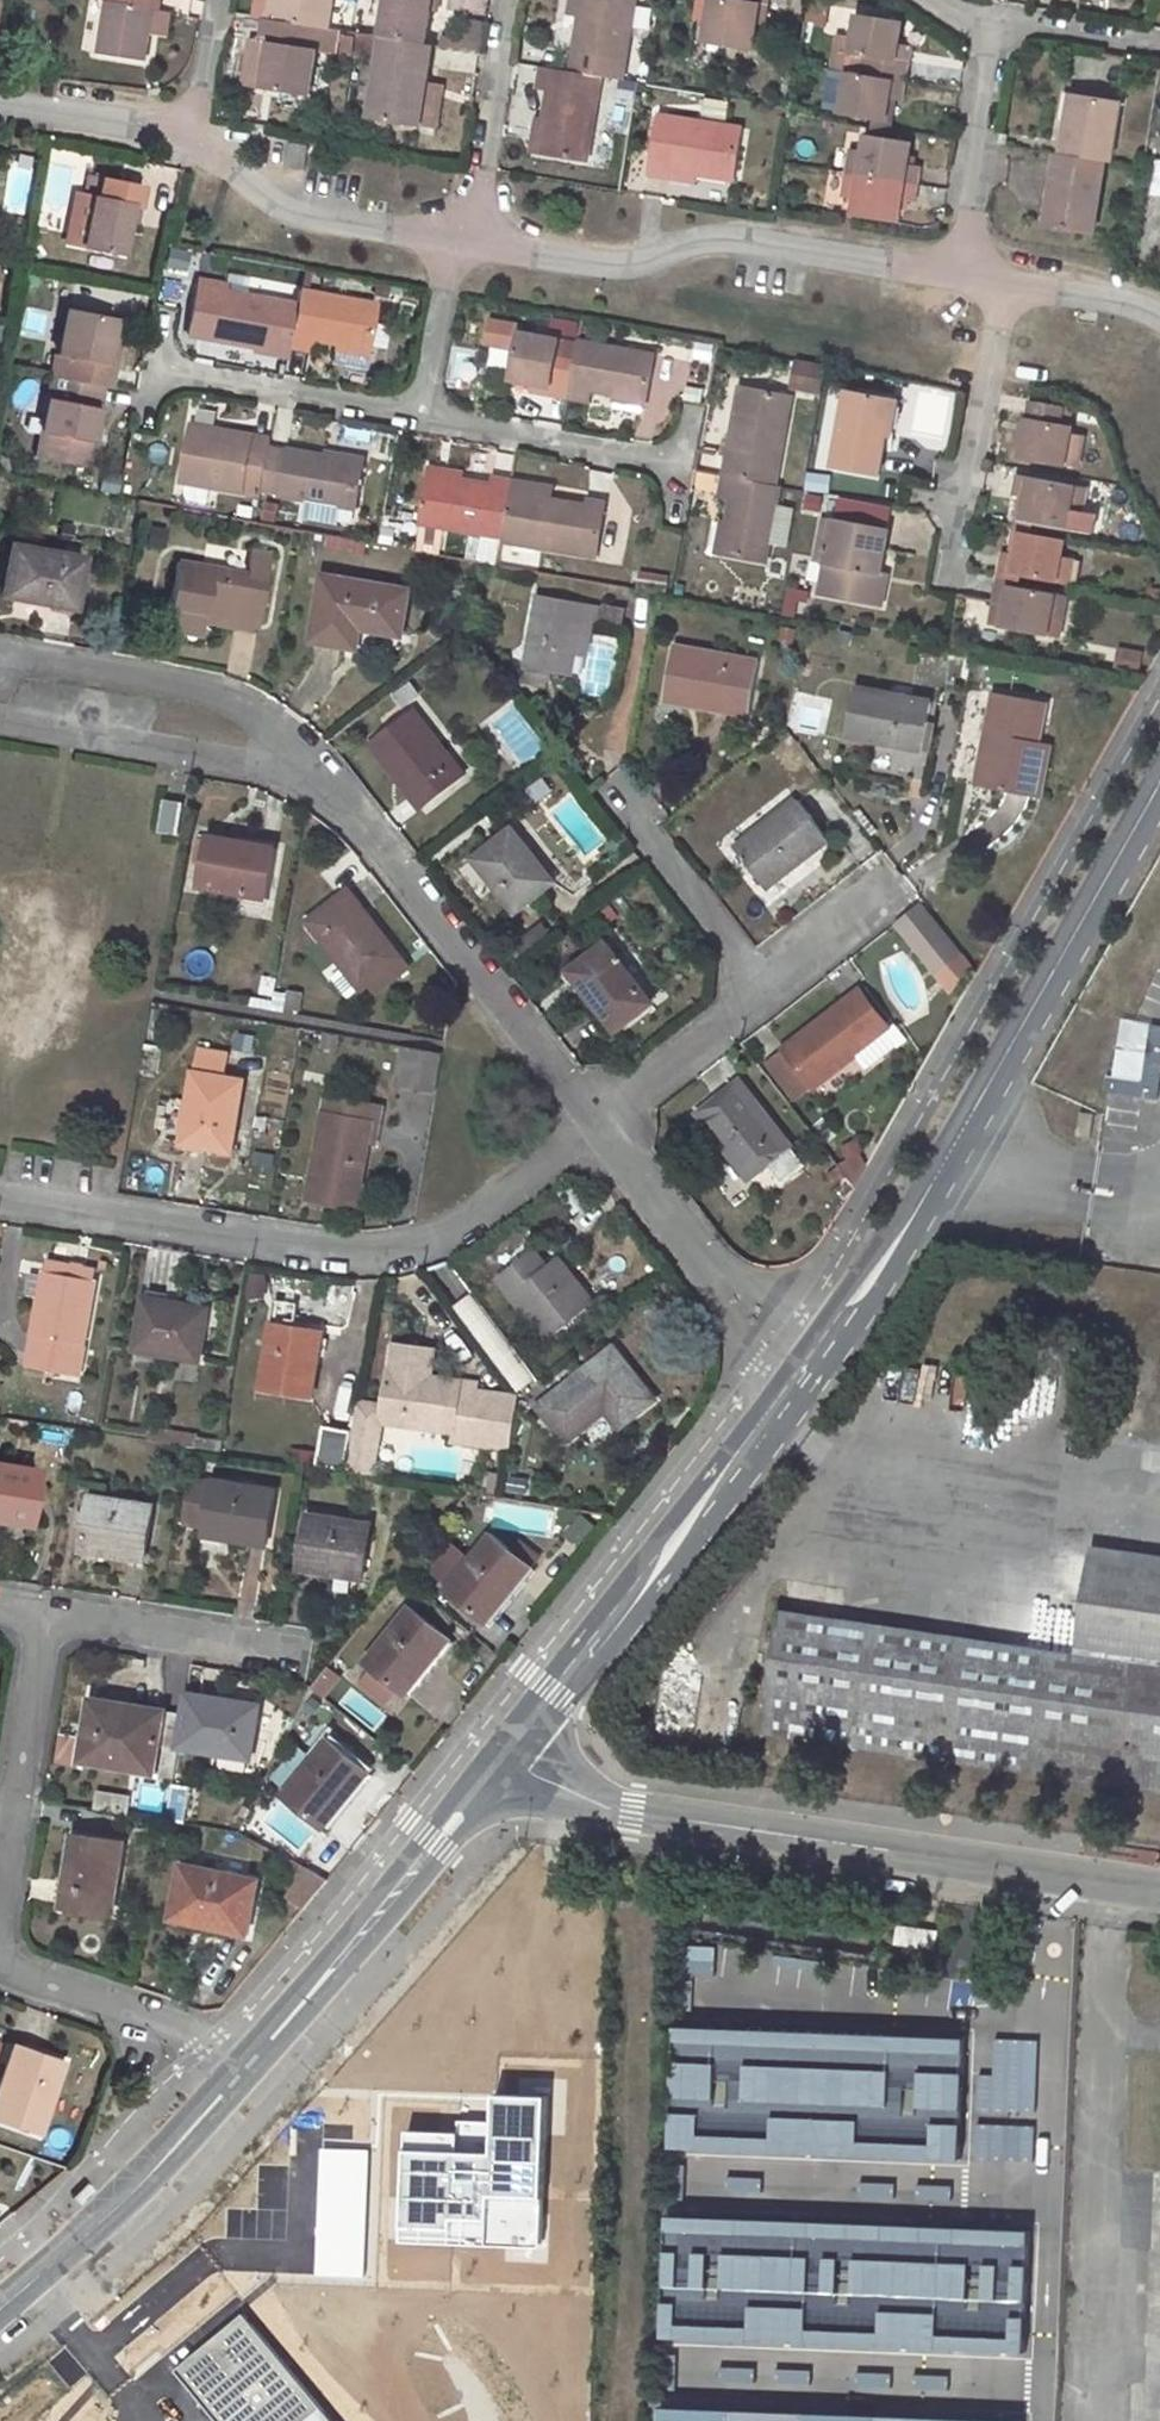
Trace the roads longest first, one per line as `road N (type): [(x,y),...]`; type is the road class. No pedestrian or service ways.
road 1 (secondary): [(804,1383),(951,1160),(1159,782)]
road 2 (unclassified): [(521,1750),(611,1808),(1159,1890)]
road 3 (residential): [(0,1197),(344,1258),(446,1249),(596,1124)]
road 4 (residential): [(470,243),(641,263),(699,241),(741,241),(963,275)]
road 5 (secondary): [(521,1750),(804,1383)]
road 6 (secondary): [(235,2076),(521,1750)]
road 7 (residential): [(596,1124),(331,781)]
road 8 (residential): [(331,781),(309,753),(233,693),(0,652)]
road 9 (residential): [(331,781),(0,711)]
road 10 (residential): [(804,1383),(596,1124)]
road 11 (secondary): [(0,2310),(108,2215),(235,2076)]
road 12 (residential): [(185,136),(277,204),(453,240)]
road 13 (residential): [(155,370),(421,417)]
road 14 (residential): [(421,417),(682,466)]
road 15 (residential): [(235,2076),(185,2030),(0,1964)]
road 16 (residential): [(963,275),(1000,20)]
road 17 (residential): [(39,1610),(289,1647)]
road 18 (residential): [(470,243),(508,0)]
road 19 (residential): [(775,988),(631,801)]
road 20 (residential): [(1005,282),(964,505)]
road 21 (residential): [(596,1124),(775,988)]
road 22 (residential): [(0,102),(185,136)]
road 23 (residential): [(39,1610),(19,1797)]
road 24 (residential): [(421,417),(453,240)]
road 25 (residential): [(775,988),(901,890)]
road 26 (residential): [(1005,282),(1110,300),(1159,320)]
road 27 (residential): [(1156,44),(1000,20)]
road 28 (residential): [(185,136),(200,105),(218,0)]

